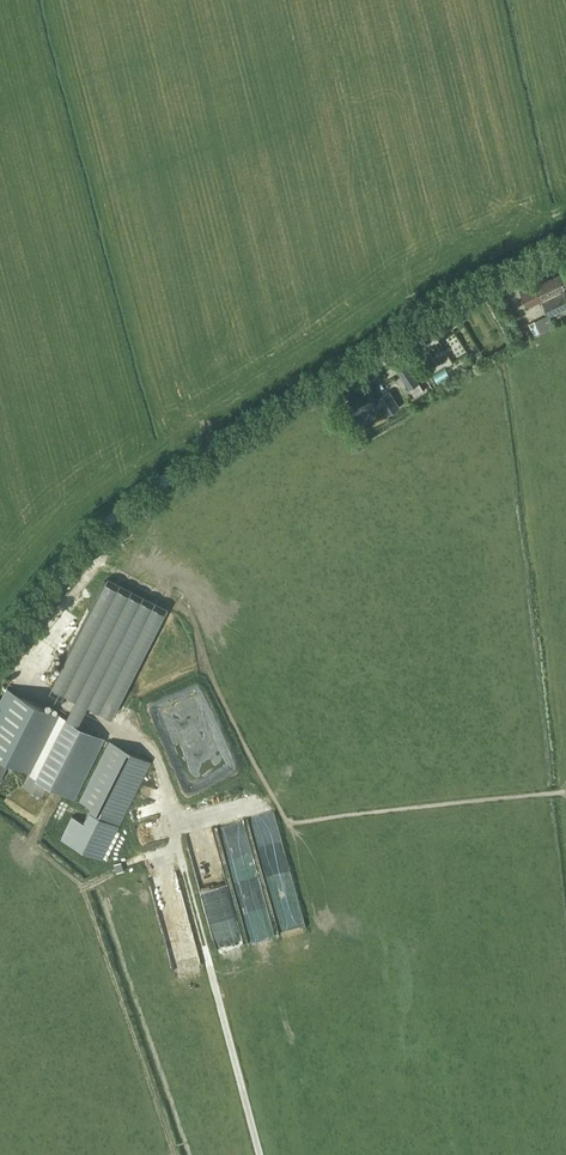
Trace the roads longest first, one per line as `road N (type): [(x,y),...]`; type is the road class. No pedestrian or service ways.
road 1 (tertiary): [(0,652),(59,567),(131,502),(445,298),(565,239)]

